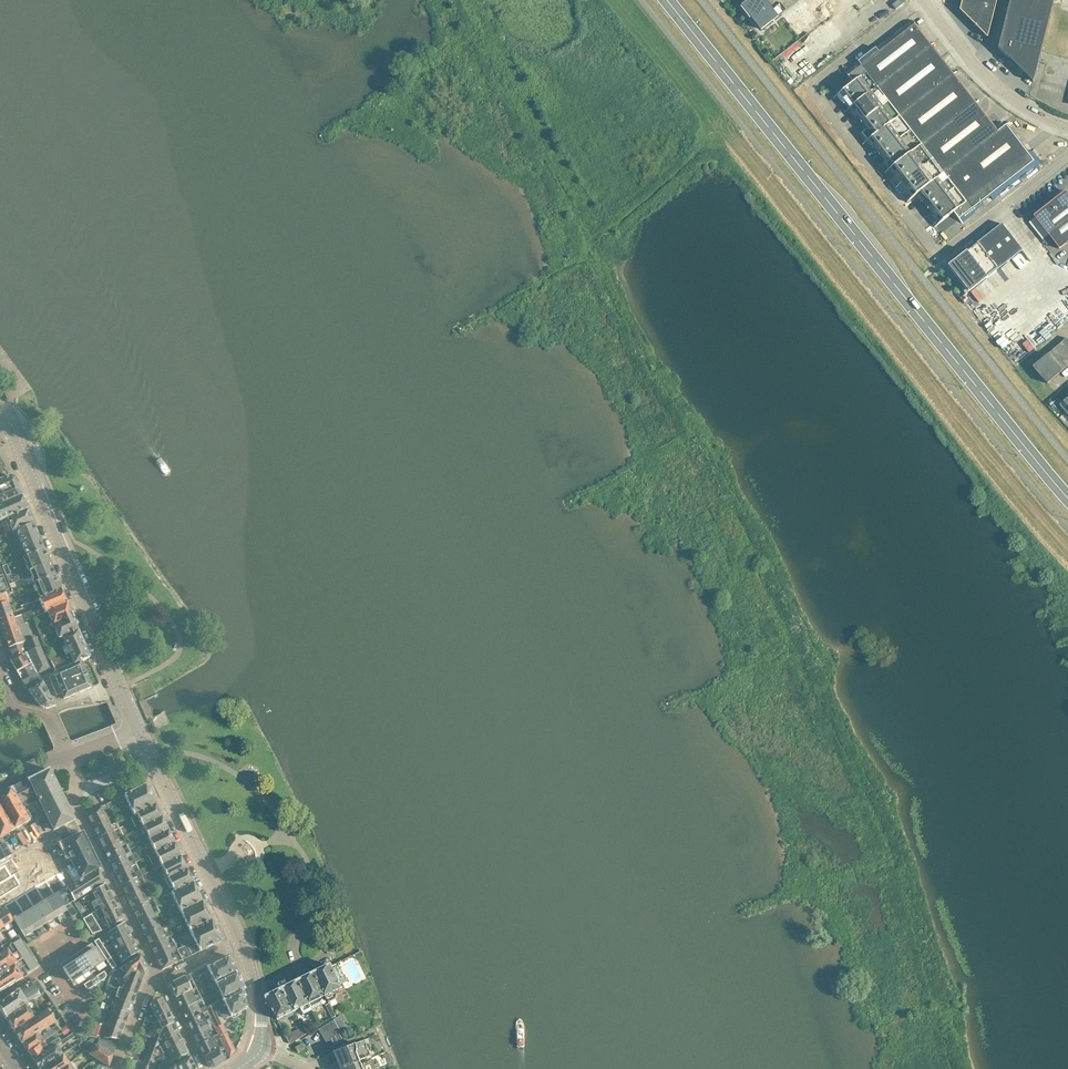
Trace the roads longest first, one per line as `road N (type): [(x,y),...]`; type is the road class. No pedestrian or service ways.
road 1 (secondary): [(1067,497),(668,0)]
road 2 (residential): [(921,0),(814,88),(939,255),(1067,155)]
road 3 (tertiary): [(137,730),(0,411)]
road 4 (tertiary): [(239,941),(137,730)]
road 5 (unclassified): [(1067,127),(1004,92),(922,0)]
road 6 (unclassified): [(85,826),(159,979)]

